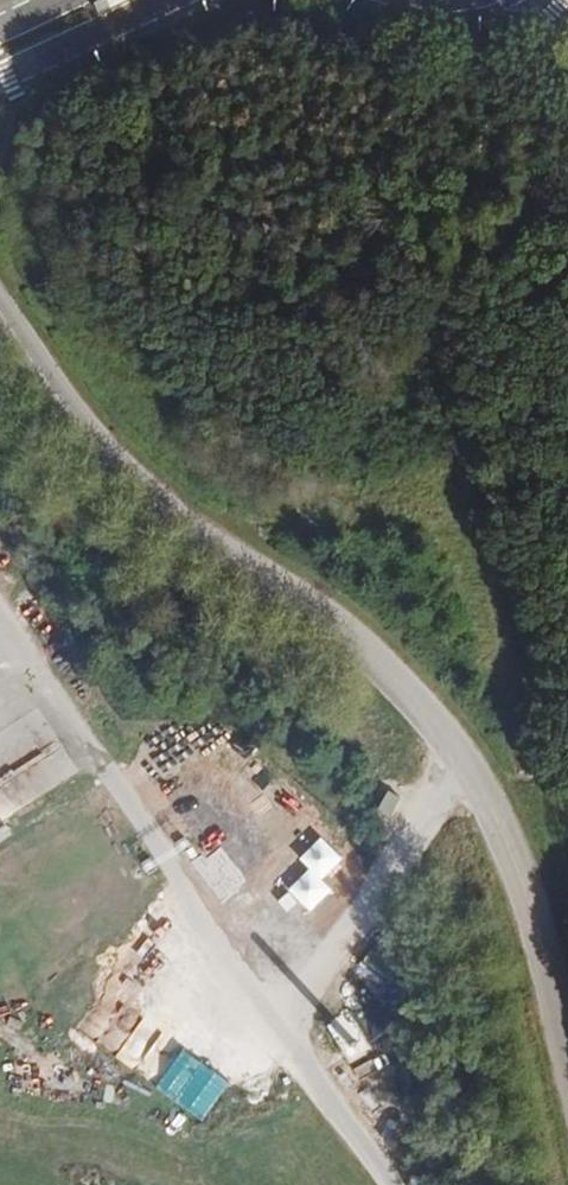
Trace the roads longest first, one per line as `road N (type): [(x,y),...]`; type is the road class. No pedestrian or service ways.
road 1 (unclassified): [(567,1107),(505,853),(457,751),(327,612),(150,498),(0,288)]

